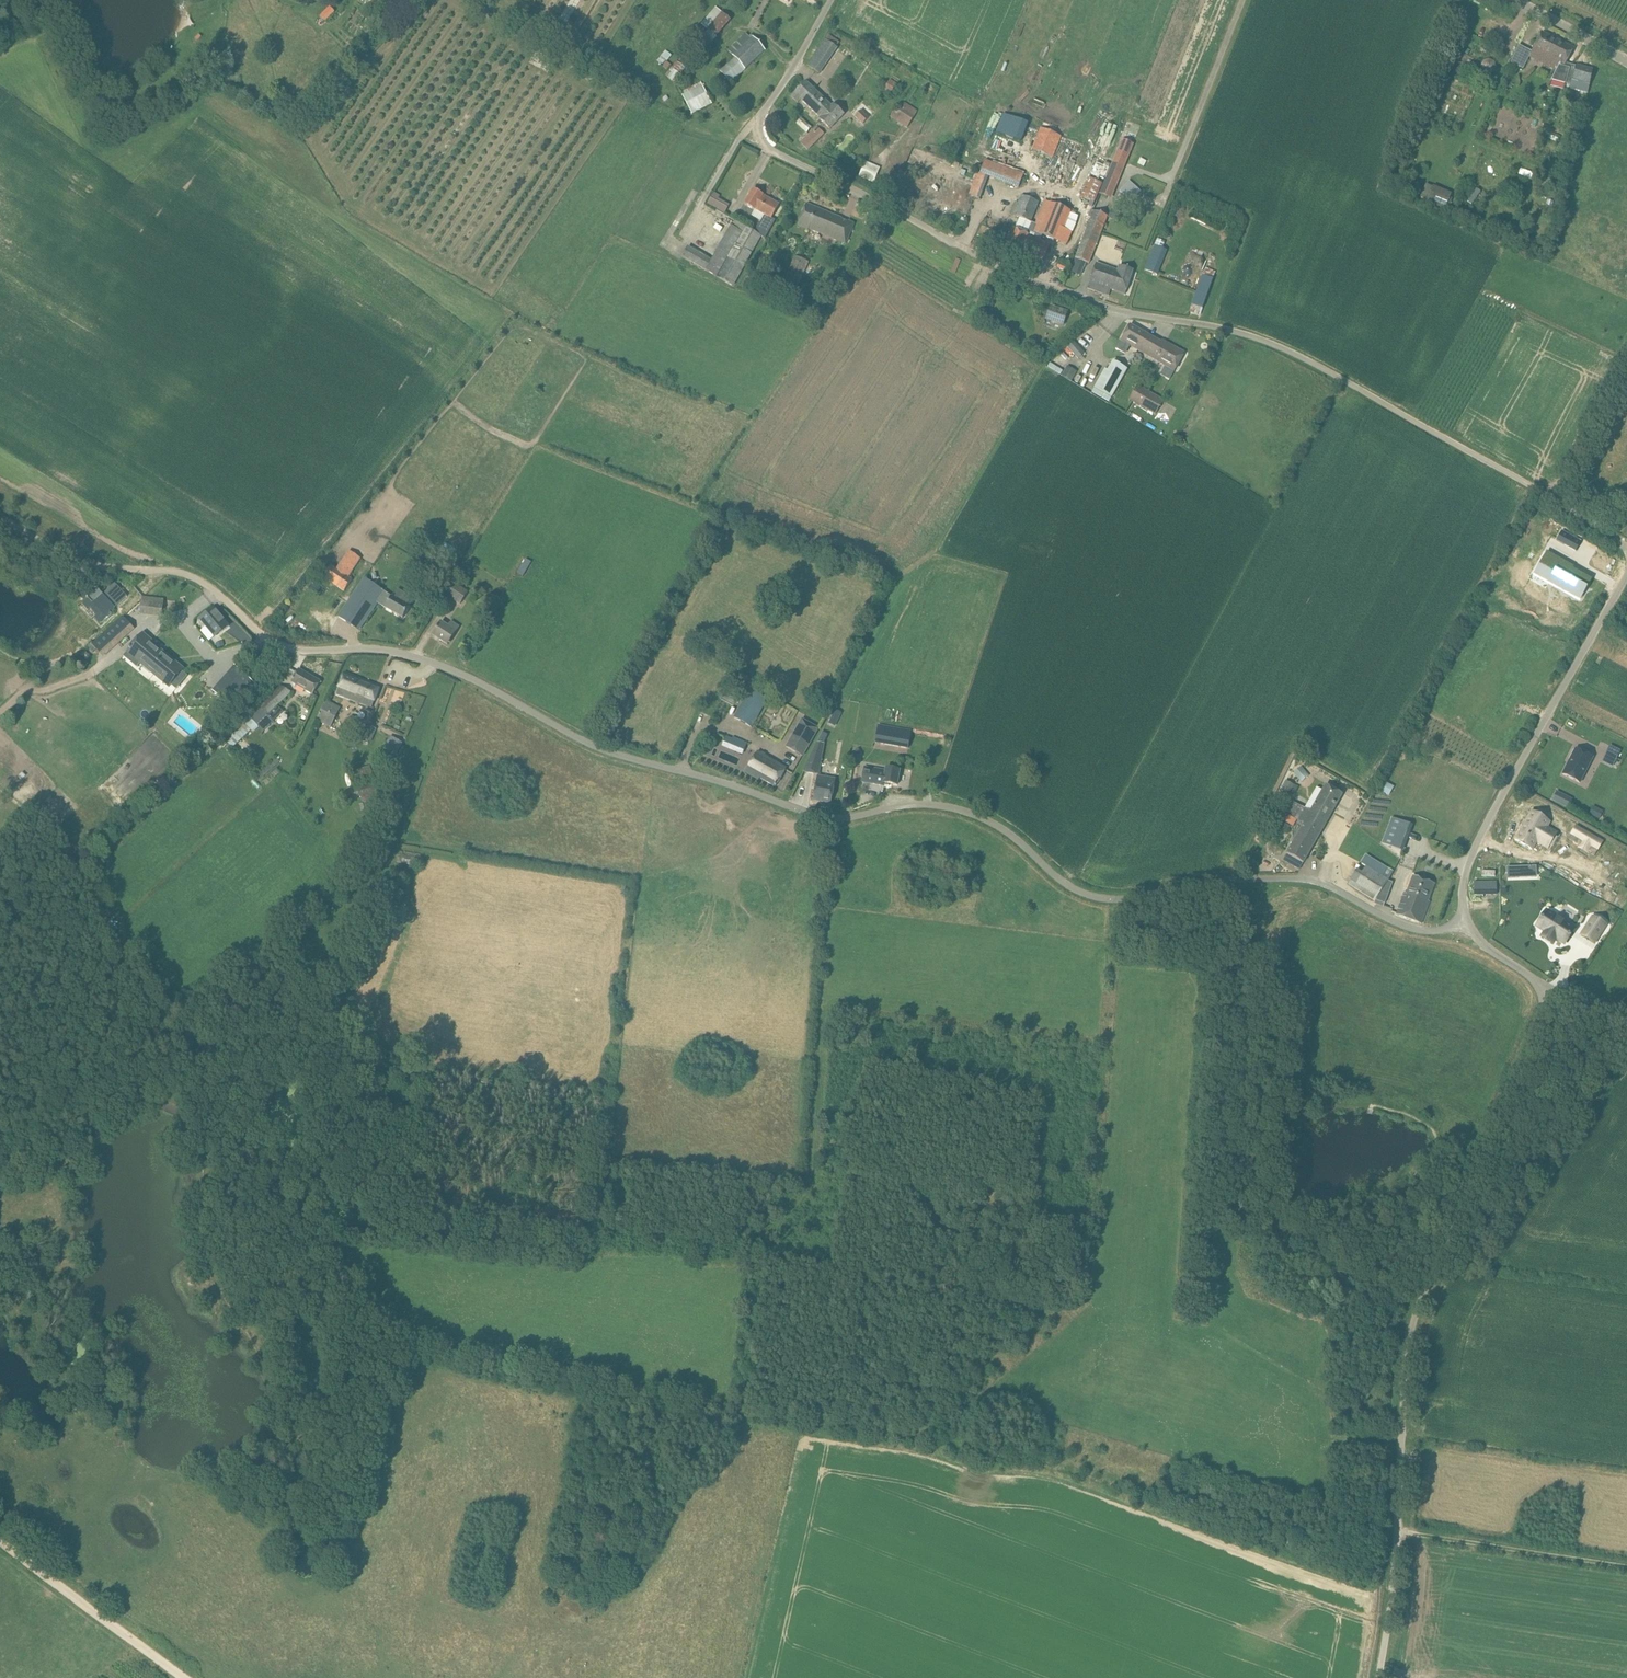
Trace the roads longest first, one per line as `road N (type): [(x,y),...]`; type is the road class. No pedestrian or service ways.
road 1 (unclassified): [(1469,926),(1424,934),(1292,881),(1103,900),(1062,888),(977,816),(909,805),(836,821),(813,816),(632,761),(425,664),(294,656)]
road 2 (unclassified): [(1626,546),(1292,353),(1032,280),(777,156),(761,138),(760,117),(828,0)]
road 3 (unclassified): [(1381,1677),(1423,1310),(1565,995)]
road 4 (unclassified): [(1469,926),(1462,907),(1469,862),(1626,575)]
road 5 (track): [(294,656),(196,584),(101,567),(38,545),(0,513)]
road 6 (track): [(0,1544),(186,1677)]
road 7 (track): [(1400,1533),(1626,1566)]
road 8 (unclassified): [(1626,65),(1508,0)]
road 9 (unclassified): [(1565,995),(1512,968),(1469,926)]

